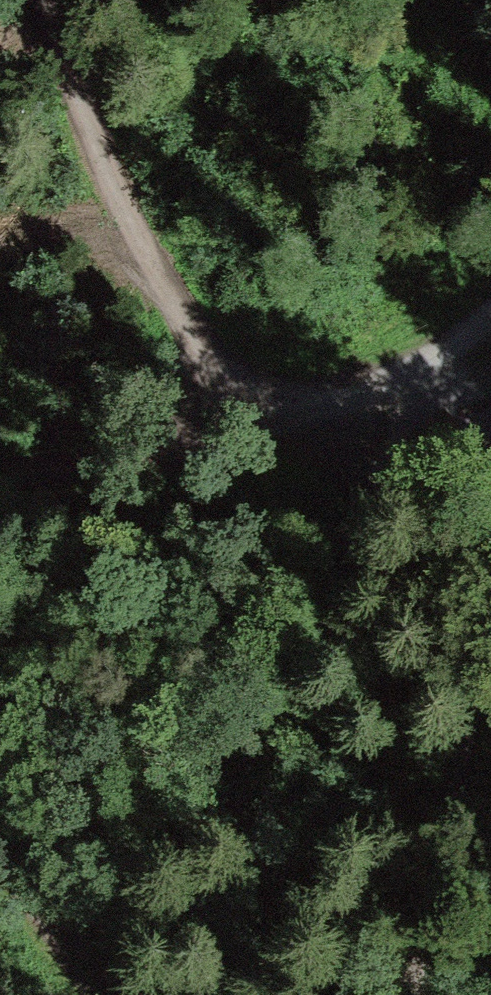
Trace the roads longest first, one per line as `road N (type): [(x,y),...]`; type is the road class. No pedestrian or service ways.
road 1 (track): [(482,650),(289,424),(227,381),(169,285),(66,0)]
road 2 (track): [(490,328),(469,347),(289,424),(0,472)]
road 3 (track): [(419,994),(482,650)]
road 4 (track): [(0,844),(115,994)]

